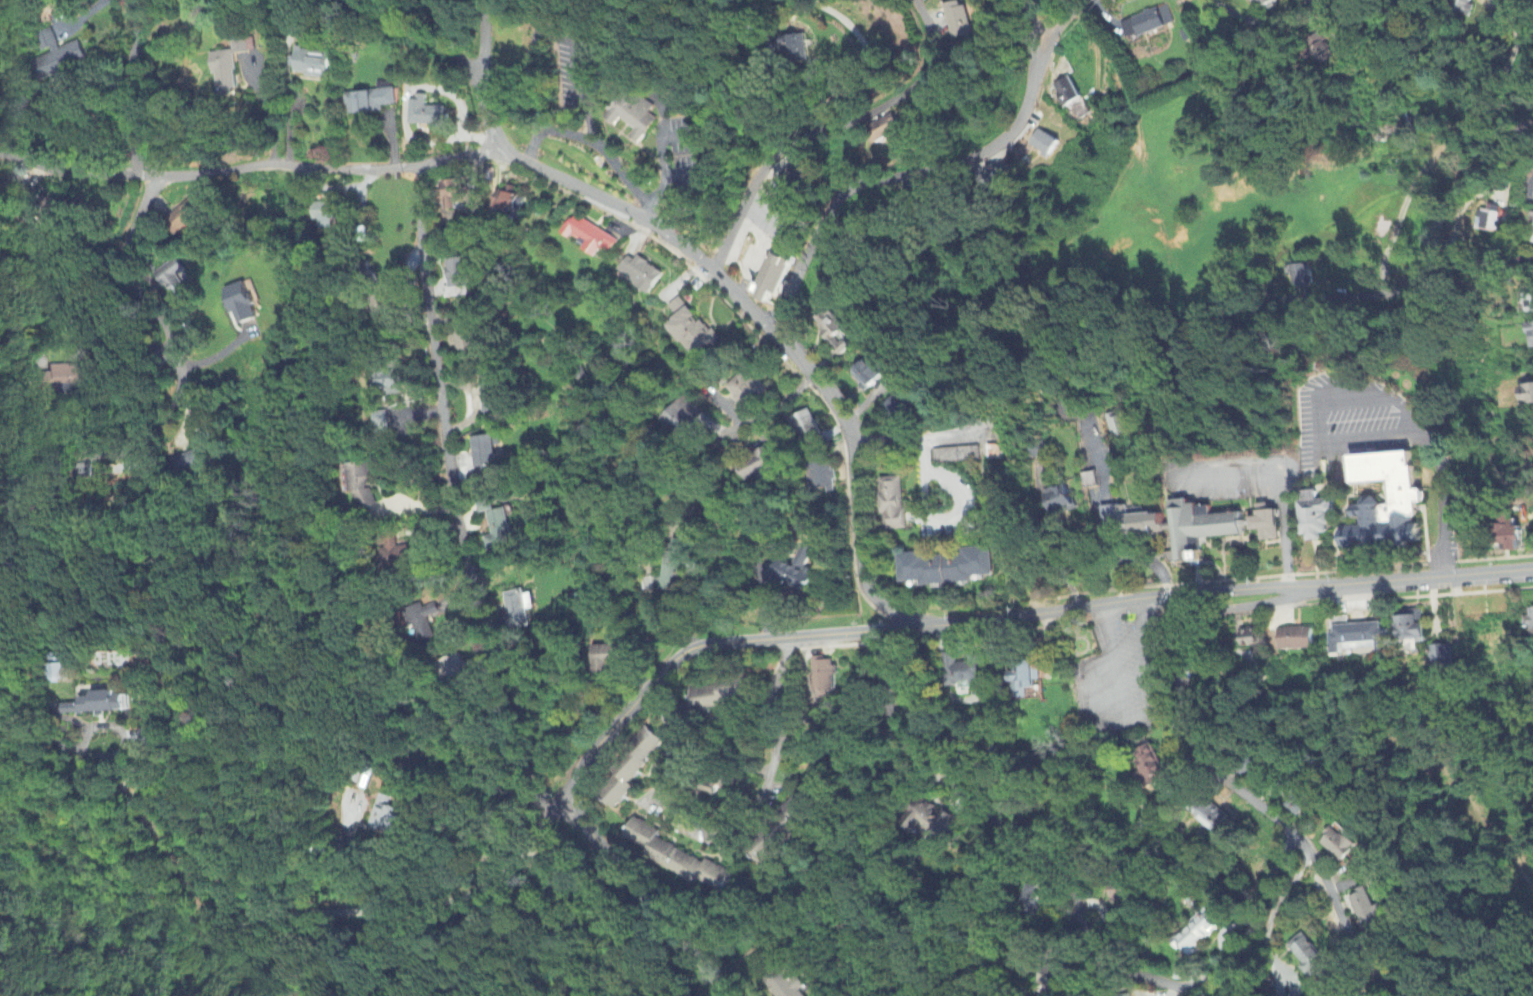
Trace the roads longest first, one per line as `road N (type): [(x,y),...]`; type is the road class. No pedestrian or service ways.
road 1 (residential): [(0,860),(52,914),(118,951),(180,944),(287,915),(435,904),(465,896),(526,845),(624,709),(682,651),(1532,572)]
road 2 (residential): [(873,633),(890,723),(963,797),(1063,874),(1093,959),(1179,989),(1219,979),(1280,874),(1291,829)]
road 3 (residential): [(544,816),(518,768),(462,546),(416,171)]
road 4 (residential): [(1310,591),(1181,623),(1172,655),(1189,734),(1231,784),(1303,837),(1401,995)]
road 5 (residential): [(768,324),(820,223),(854,188),(874,178),(927,174),(999,143),(1027,90),(1037,43)]
road 6 (residential): [(0,151),(155,179),(271,168),(416,171)]
road 7 (residential): [(768,324),(663,226),(503,147),(482,145),(416,171)]
road 8 (residential): [(712,267),(766,167),(791,143),(853,122),(921,81),(933,37),(917,0)]
road 9 (residential): [(775,733),(768,702),(694,743),(667,769),(661,803),(685,822),(736,818),(767,776),(775,733)]
road 10 (residential): [(900,630),(867,561),(847,422),(823,382),(768,324)]
road 11 (residential): [(723,995),(562,797)]
road 12 (residential): [(1532,115),(1450,191),(1404,285),(1375,292)]
road 13 (residential): [(179,363),(173,418),(156,439),(108,456),(0,465)]
road 14 (residential): [(347,0),(477,67),(503,147)]
road 15 (residential): [(155,179),(124,264),(131,290),(174,341),(179,363)]
road 16 (residential): [(179,363),(87,319),(0,327)]
road 17 (residential): [(155,179),(137,162),(132,135),(125,0)]

